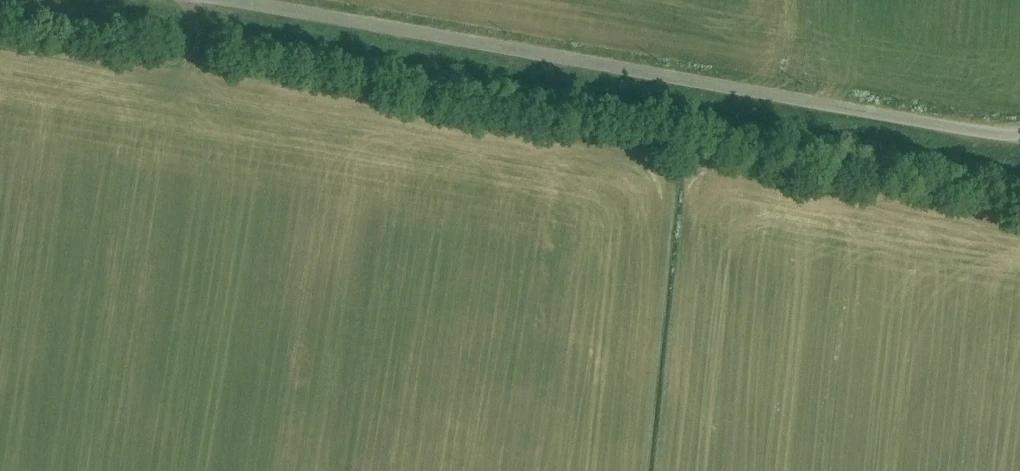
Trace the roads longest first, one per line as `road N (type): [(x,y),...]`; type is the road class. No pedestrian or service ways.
road 1 (unclassified): [(241,0),(1019,134)]

